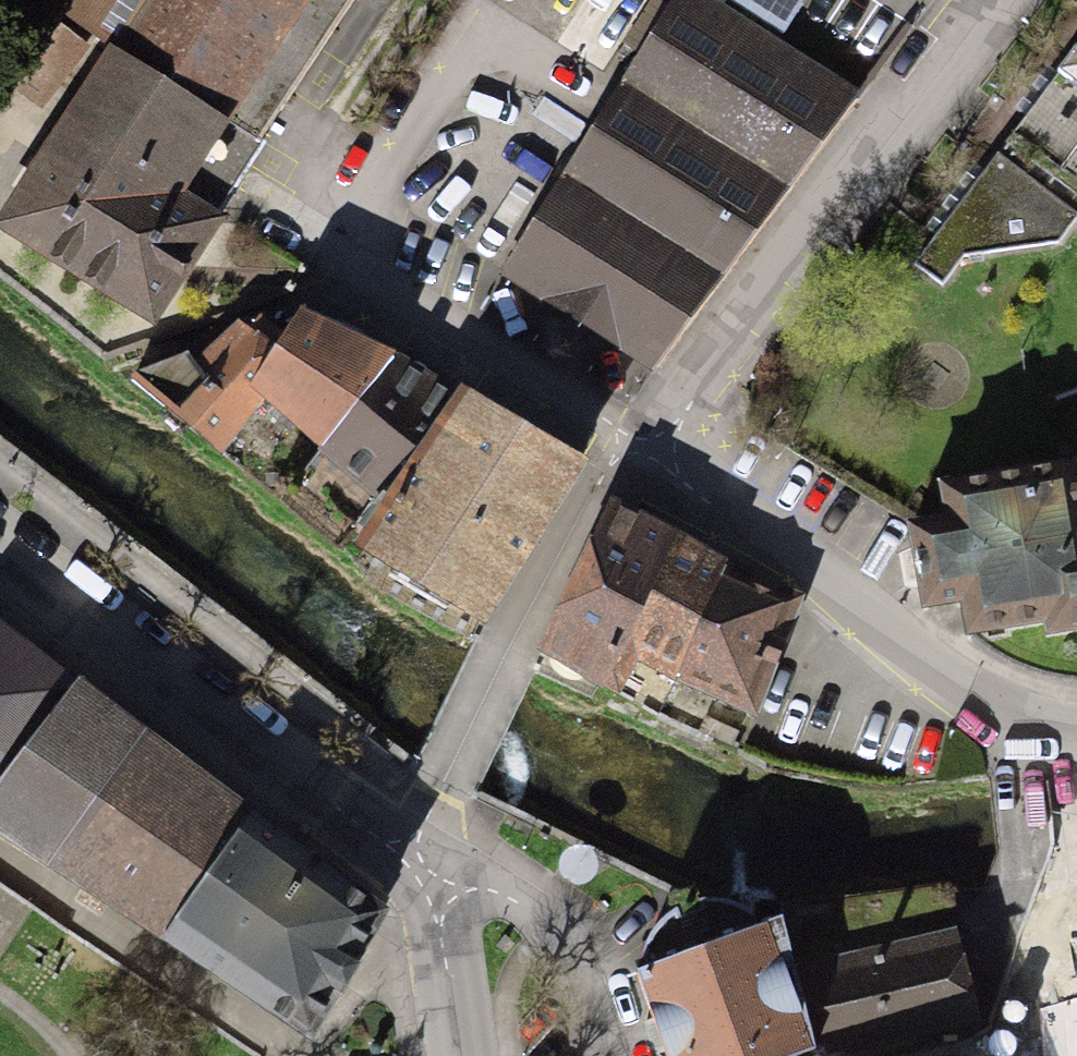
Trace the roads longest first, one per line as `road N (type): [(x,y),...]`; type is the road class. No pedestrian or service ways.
road 1 (residential): [(646,452),(990,0)]
road 2 (residential): [(646,452),(968,694),(1029,728),(1076,740)]
road 3 (residential): [(408,877),(0,557)]
road 4 (residential): [(293,1055),(0,856)]
road 5 (residential): [(646,452),(360,269)]
road 6 (residential): [(408,877),(465,920),(485,1055)]

